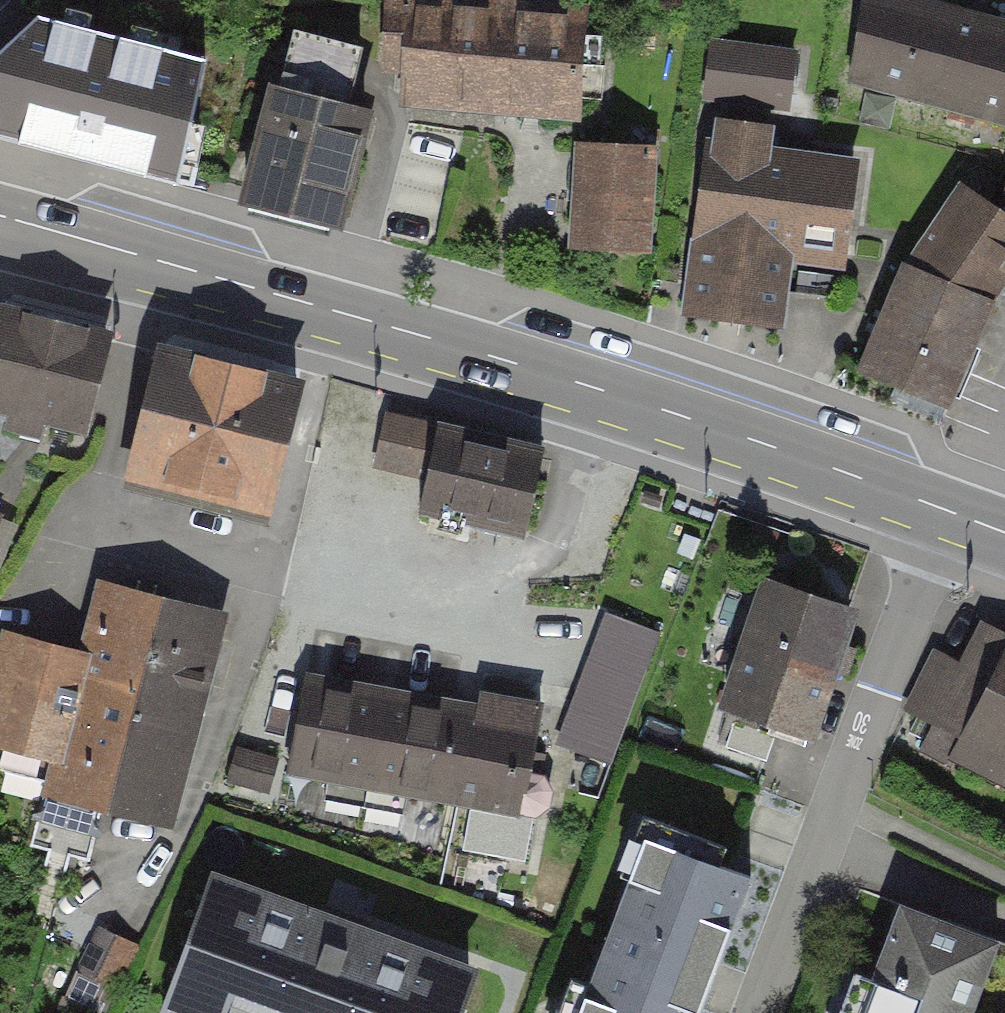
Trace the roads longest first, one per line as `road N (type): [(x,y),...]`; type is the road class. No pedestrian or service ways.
road 1 (tertiary): [(942,510),(611,398),(0,230)]
road 2 (residential): [(942,510),(760,1012)]

